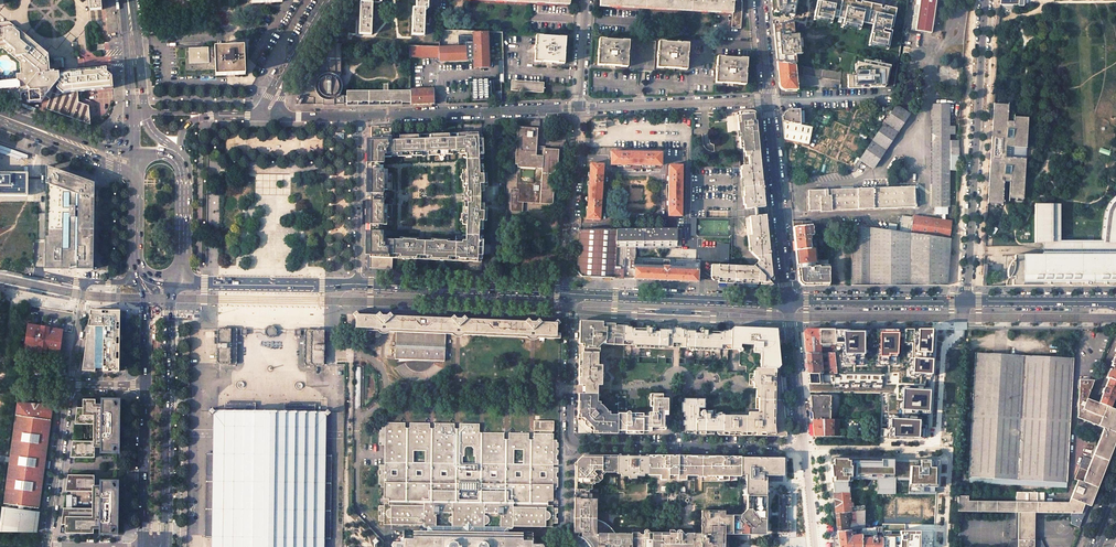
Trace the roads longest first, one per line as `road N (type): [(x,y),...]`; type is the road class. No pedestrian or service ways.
road 1 (residential): [(568,293),(568,442),(786,447)]
road 2 (residential): [(966,300),(986,0)]
road 3 (tertiary): [(787,301),(568,293)]
road 4 (residential): [(361,116),(577,108)]
road 5 (tertiary): [(568,293),(358,284)]
road 6 (unclassified): [(787,301),(768,101)]
road 7 (residential): [(803,447),(956,449),(954,489)]
road 8 (residential): [(577,108),(768,101)]
road 9 (tertiary): [(358,284),(176,285)]
road 10 (tertiary): [(787,301),(966,300)]
road 11 (primary): [(179,156),(147,124),(132,0)]
road 12 (residential): [(361,116),(358,284)]
road 13 (residential): [(69,386),(46,545)]
road 14 (primary): [(146,386),(146,546)]
road 15 (residential): [(135,274),(85,282),(69,386)]
road 16 (primary): [(122,0),(132,154)]
road 17 (tertiary): [(966,300),(1115,302)]
road 18 (primary): [(11,119),(135,178)]
road 19 (tertiary): [(265,116),(328,0)]
road 20 (residential): [(801,429),(787,301)]
road 21 (primary): [(132,154),(11,119)]

